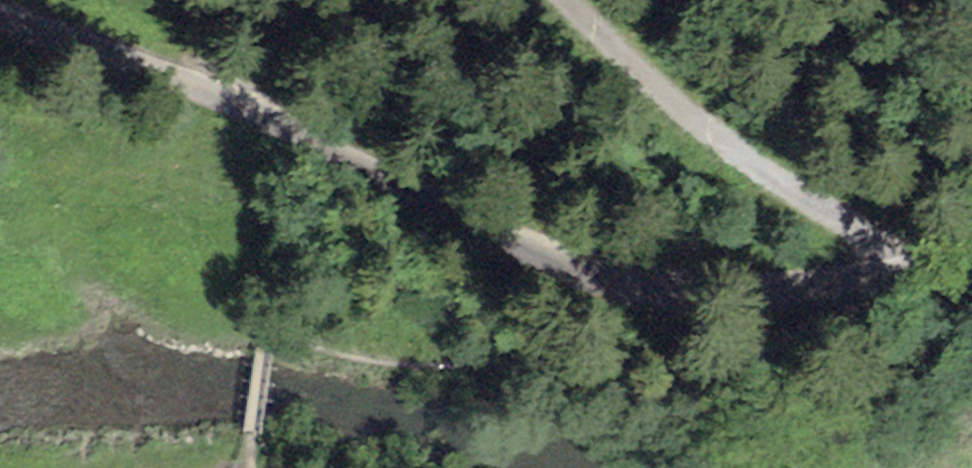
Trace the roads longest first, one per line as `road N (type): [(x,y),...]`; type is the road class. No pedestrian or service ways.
road 1 (unclassified): [(868,280),(685,288),(582,268),(172,75),(0,15)]
road 2 (track): [(927,266),(747,164),(567,0)]

